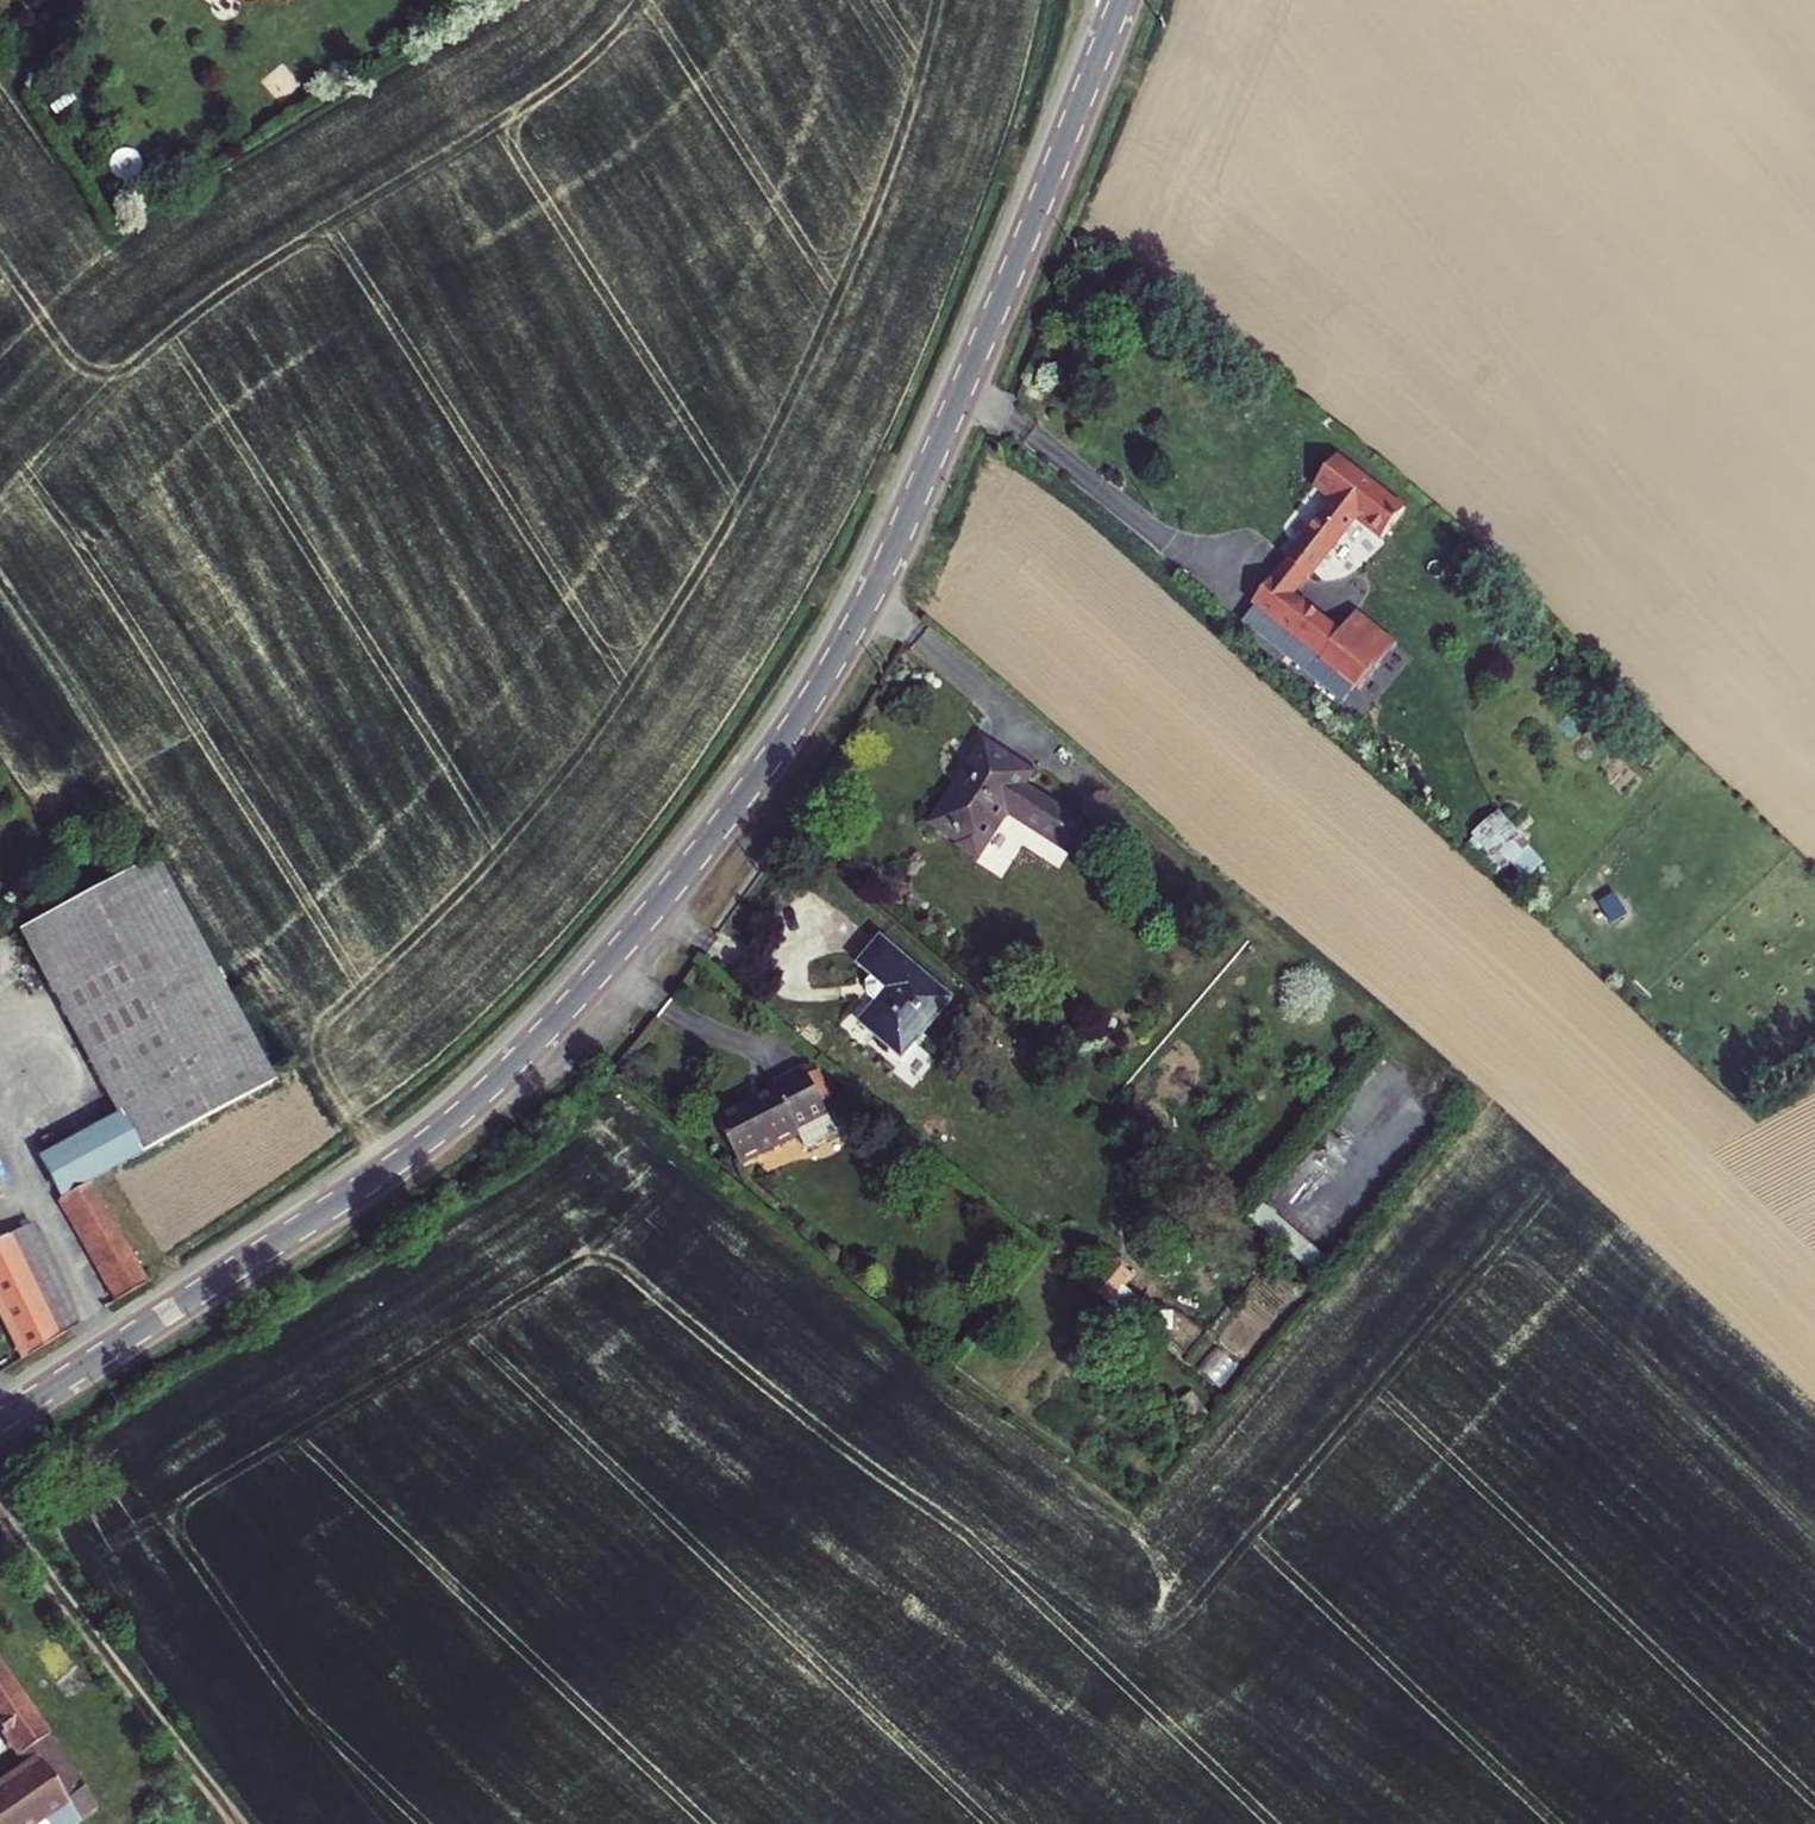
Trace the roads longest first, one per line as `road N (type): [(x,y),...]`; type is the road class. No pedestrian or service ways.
road 1 (tertiary): [(1121,0),(867,600),(806,705),(700,851),(463,1115),(0,1423)]
road 2 (track): [(223,1823),(0,1522)]

